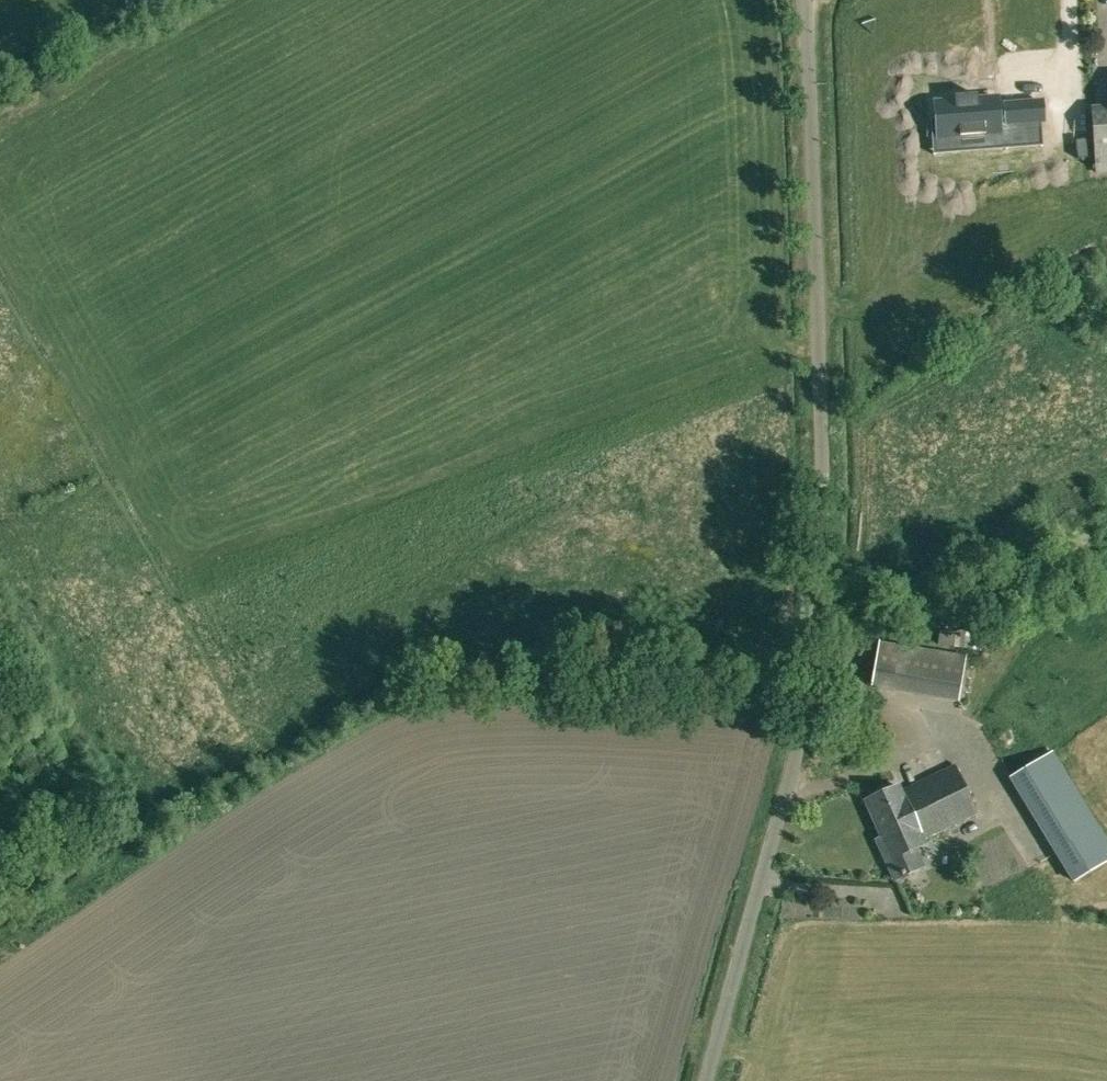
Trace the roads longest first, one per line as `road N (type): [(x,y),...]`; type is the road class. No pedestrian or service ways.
road 1 (unclassified): [(708,1080),(791,789),(822,624),(827,417),(806,0)]

